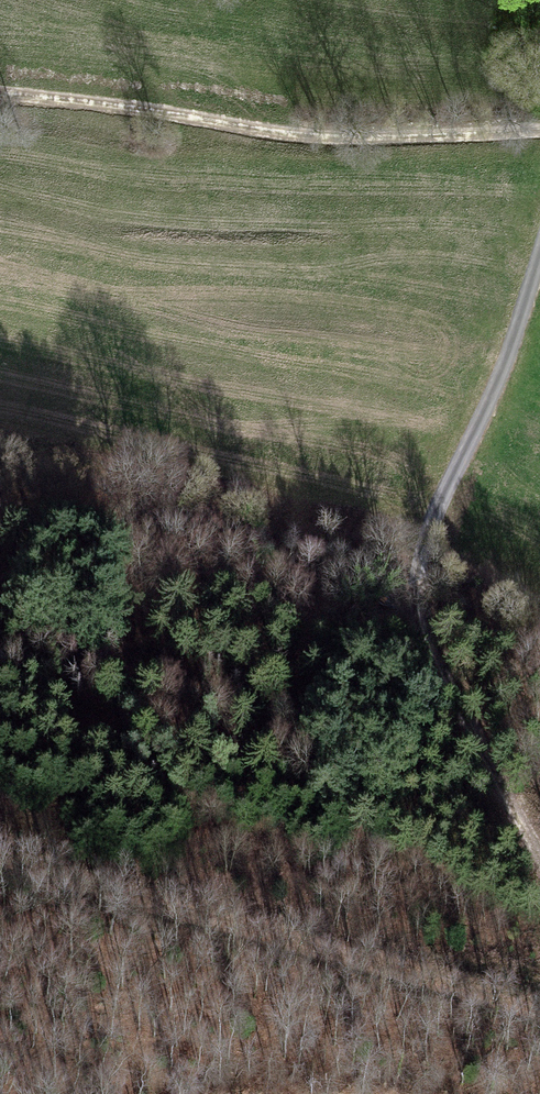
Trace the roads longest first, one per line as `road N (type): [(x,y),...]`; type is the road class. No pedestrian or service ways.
road 1 (track): [(539,867),(432,662),(420,601),(423,536),(485,408),(539,252)]
road 2 (track): [(539,1008),(0,857)]
road 3 (track): [(539,136),(394,145),(256,137),(0,98)]

